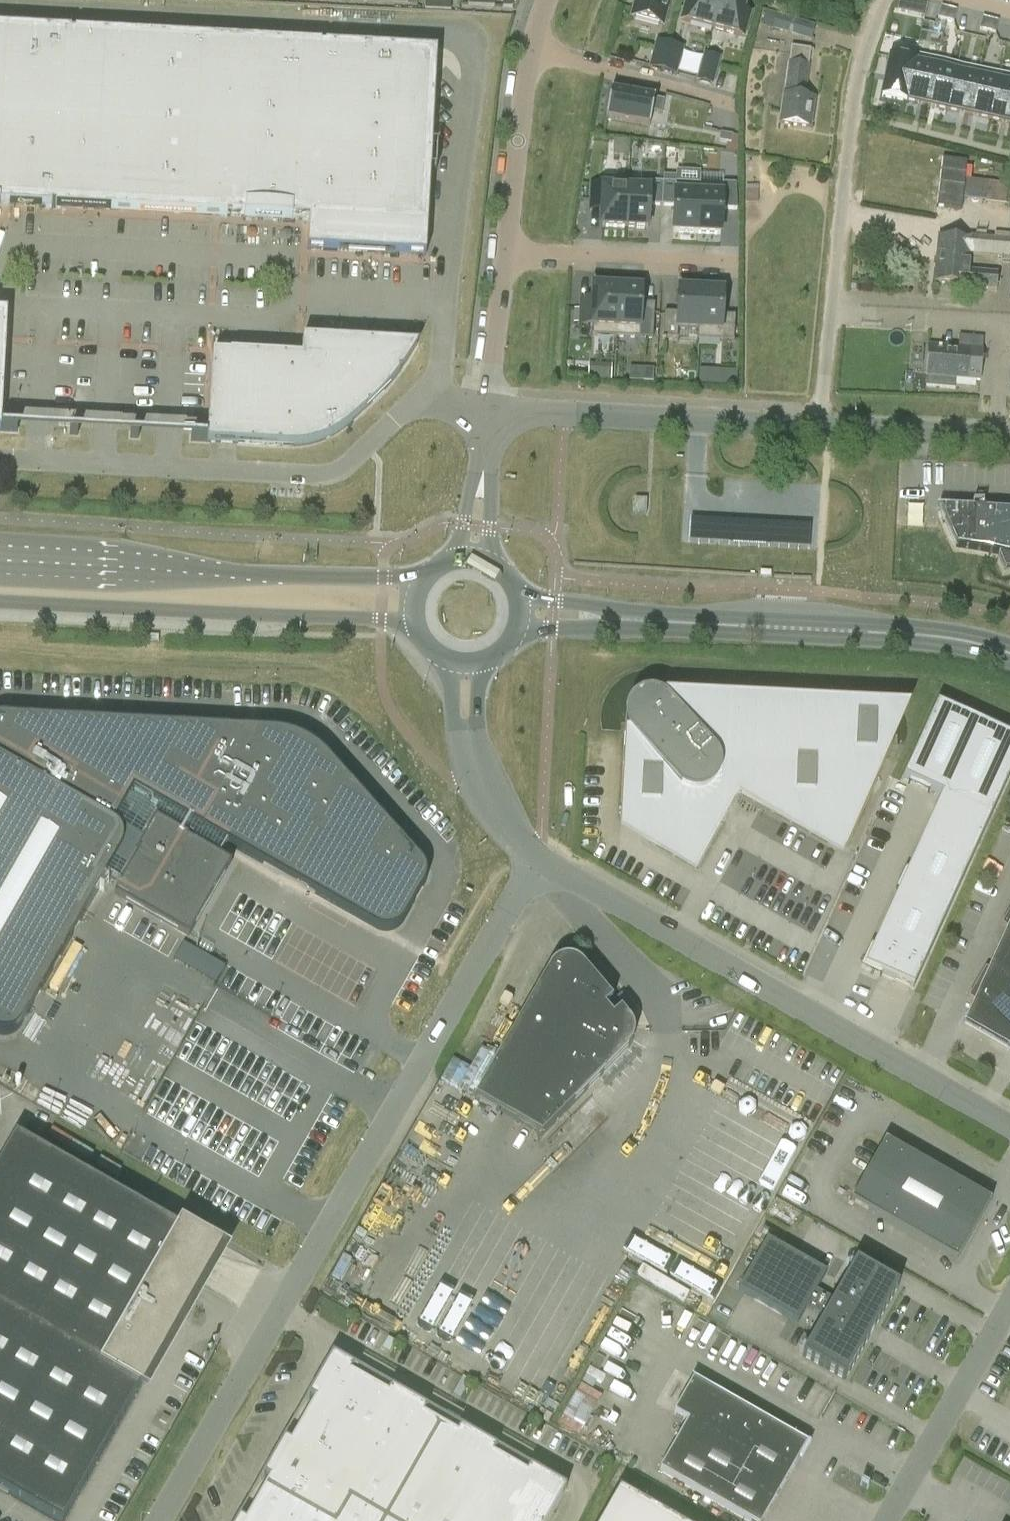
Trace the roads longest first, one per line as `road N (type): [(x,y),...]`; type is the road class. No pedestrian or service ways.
road 1 (unclassified): [(160,1520),(541,862)]
road 2 (unclassified): [(1009,1130),(541,862)]
road 3 (secondary): [(520,617),(830,630),(954,640),(1009,653)]
road 4 (residential): [(822,427),(852,109),(885,0)]
road 5 (secondary): [(419,587),(383,578),(0,562)]
road 6 (secondary): [(0,603),(416,626)]
road 7 (residential): [(36,459),(317,475),(339,470),(401,414)]
road 8 (unclassified): [(487,411),(822,427)]
road 9 (unclassified): [(1009,1314),(890,1520)]
road 10 (residential): [(733,264),(505,253)]
road 11 (unclassified): [(505,253),(531,51)]
road 12 (residential): [(726,101),(531,51)]
road 13 (unclassified): [(822,427),(1009,437)]
road 14 (residential): [(473,558),(487,411)]
road 15 (unclassified): [(447,661),(455,746),(484,796)]
road 16 (unclassified): [(484,796),(485,662)]

